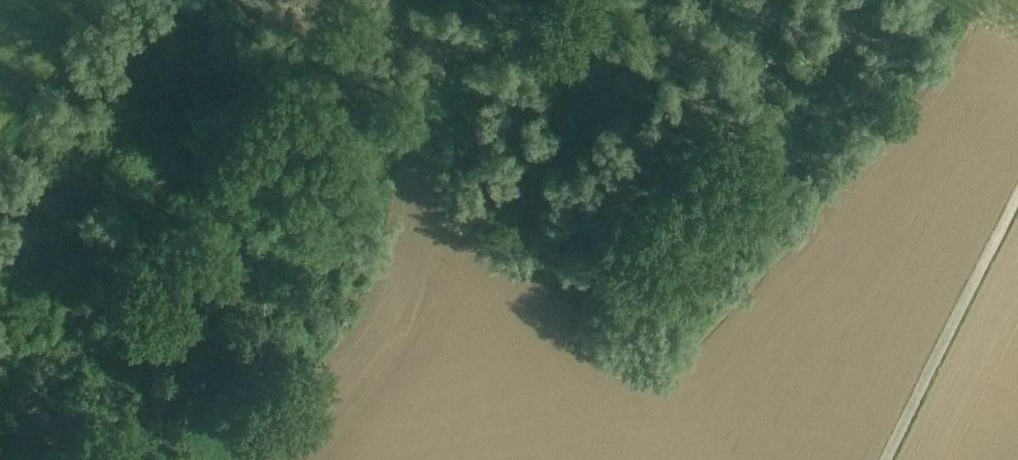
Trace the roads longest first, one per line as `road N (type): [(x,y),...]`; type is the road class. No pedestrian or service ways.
road 1 (track): [(890,459),(1017,201)]

